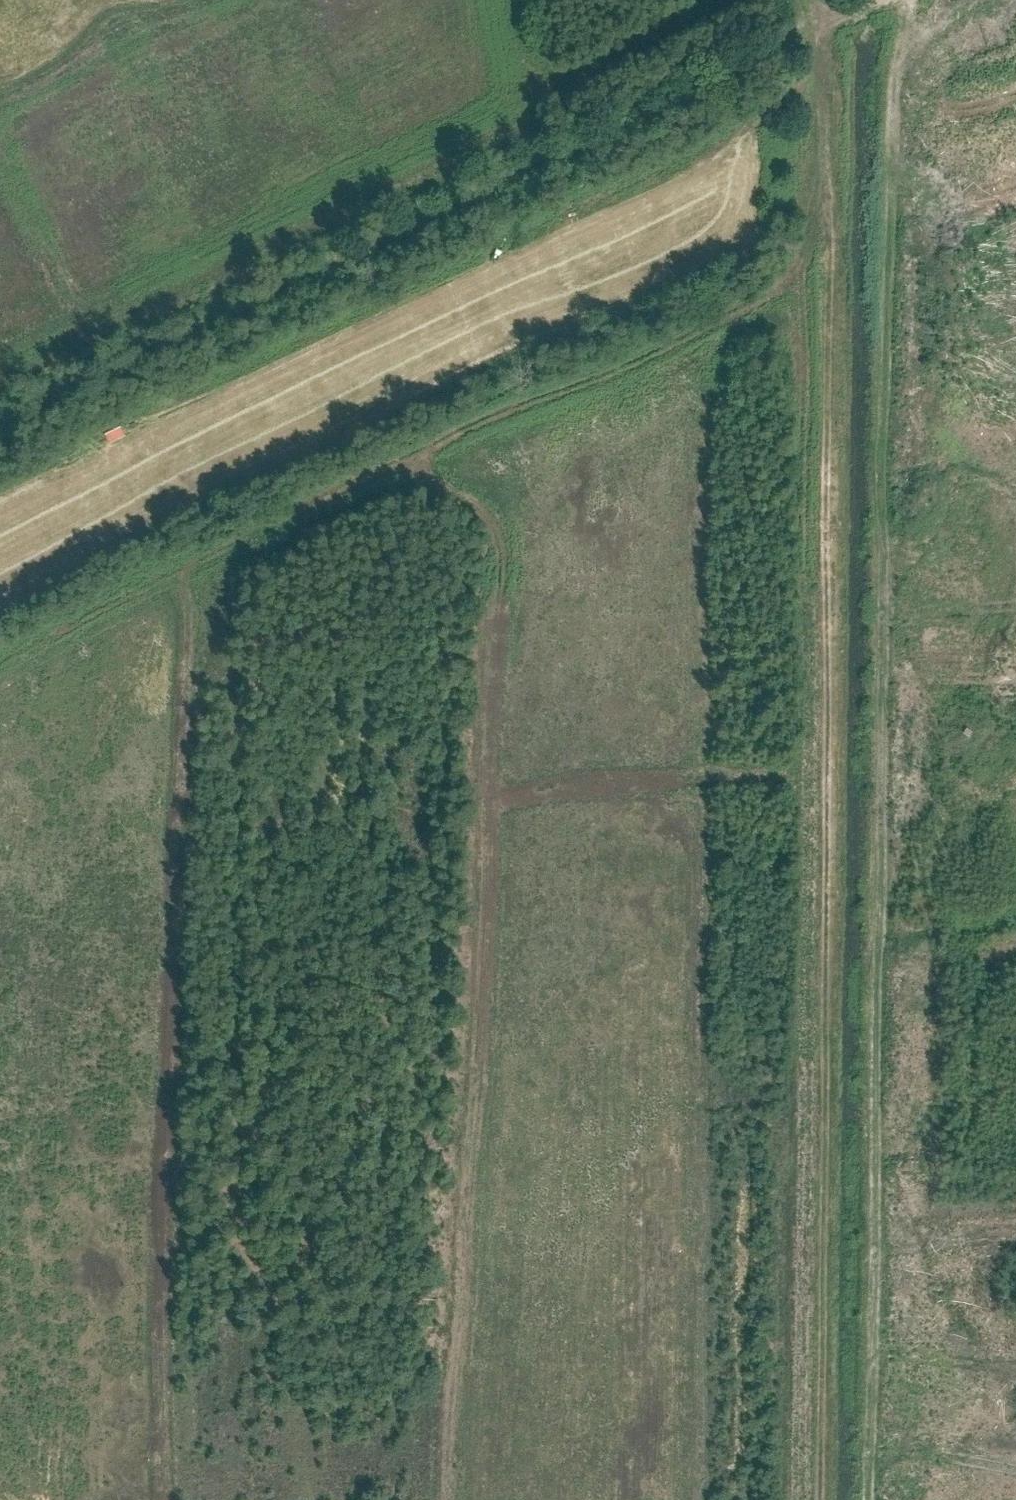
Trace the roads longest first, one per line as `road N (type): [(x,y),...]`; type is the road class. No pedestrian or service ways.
road 1 (track): [(815,1499),(828,0)]
road 2 (track): [(0,416),(862,0)]

